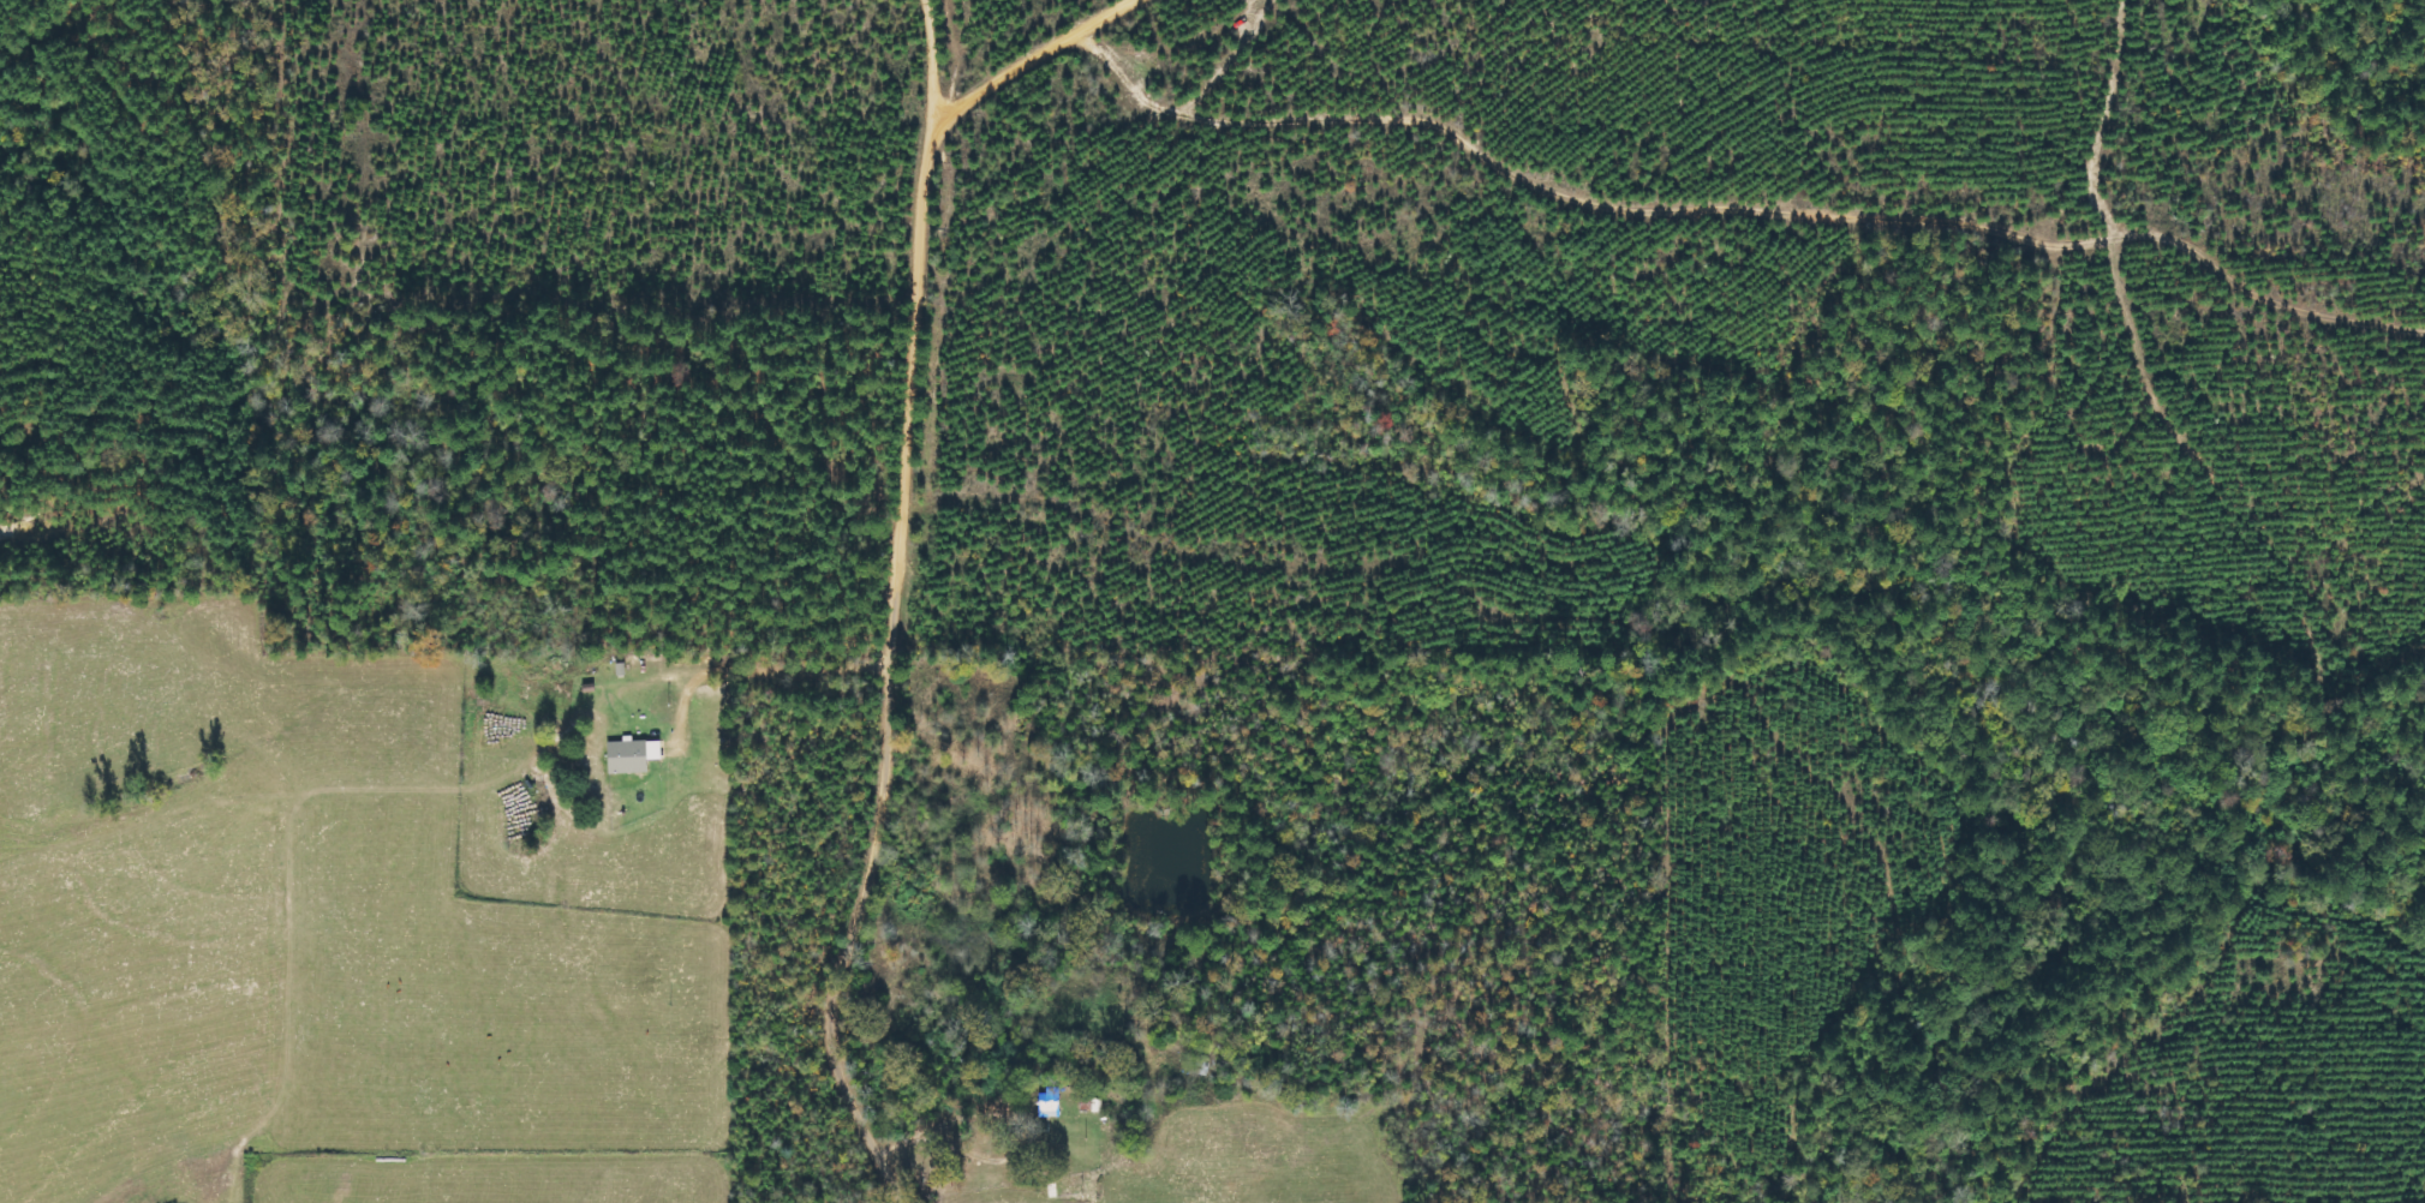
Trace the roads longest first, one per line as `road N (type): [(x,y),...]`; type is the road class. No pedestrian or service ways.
road 1 (residential): [(914,1202),(852,1072),(842,1013),(895,801),(915,401),(943,89),(934,0)]
road 2 (residential): [(938,150),(980,101),(1140,0)]

